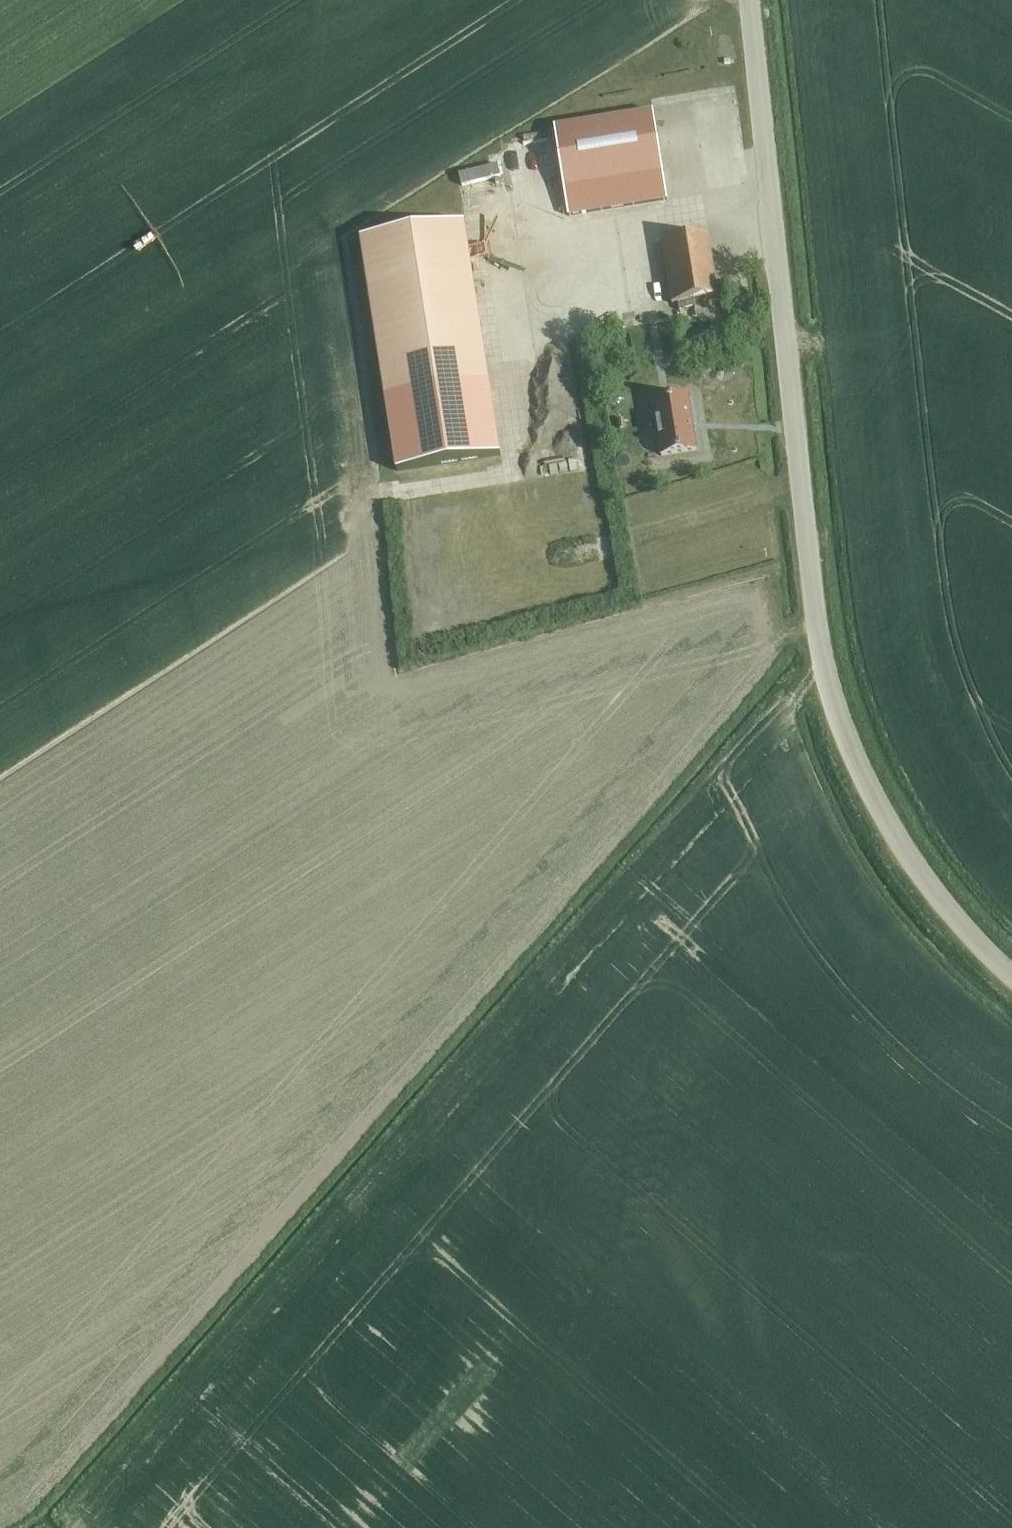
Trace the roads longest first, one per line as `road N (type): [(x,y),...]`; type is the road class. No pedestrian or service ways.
road 1 (unclassified): [(1011,979),(895,841),(842,729),(823,657),(752,0)]

